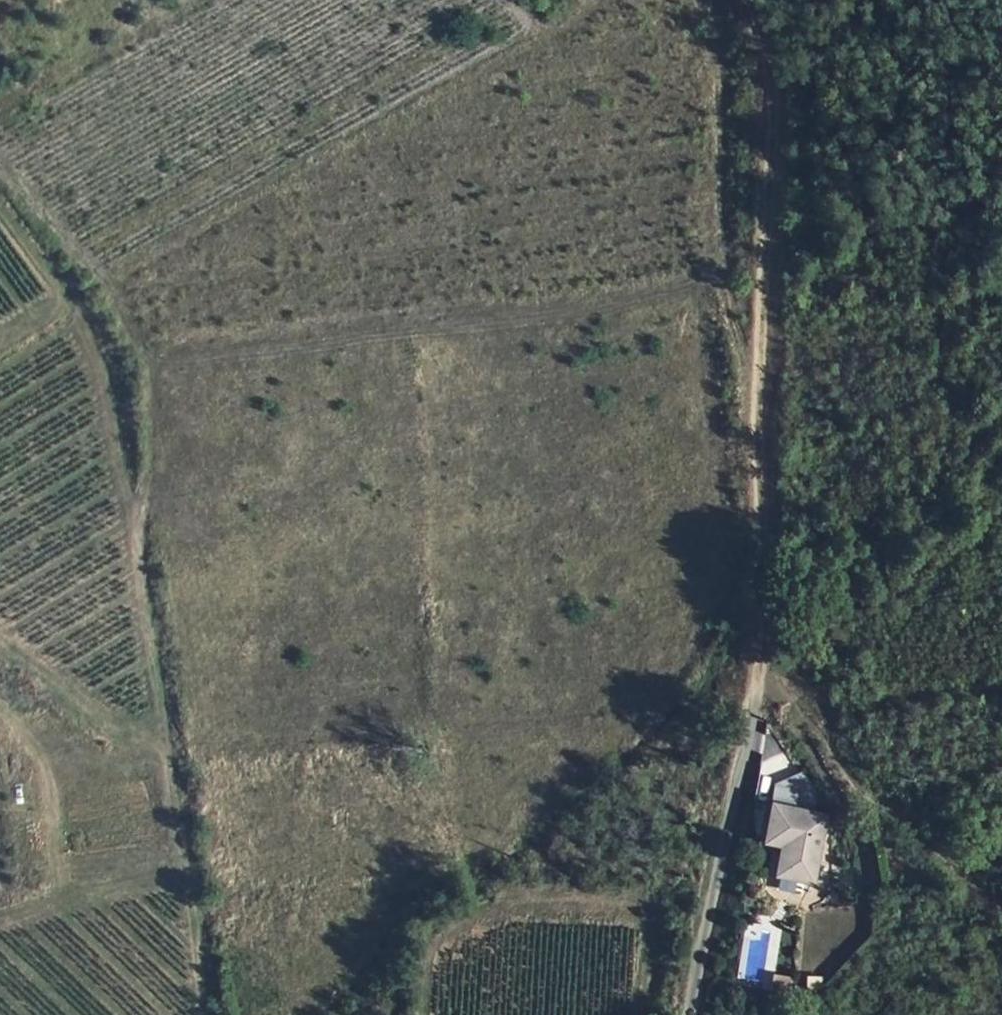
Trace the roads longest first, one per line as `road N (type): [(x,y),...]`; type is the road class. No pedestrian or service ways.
road 1 (track): [(754,710),(767,634),(759,405),(775,124),(773,72),(755,0)]
road 2 (track): [(204,1014),(166,747),(0,638)]
road 3 (unclassified): [(690,1014),(754,710)]

